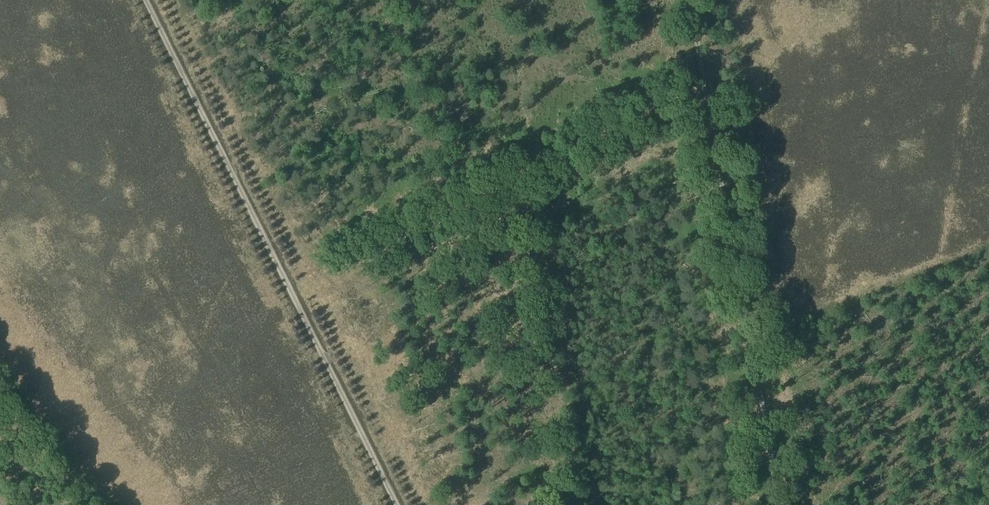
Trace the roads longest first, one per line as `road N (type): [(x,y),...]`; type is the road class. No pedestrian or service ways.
road 1 (track): [(147,0),(399,504)]
road 2 (track): [(693,0),(775,504)]

